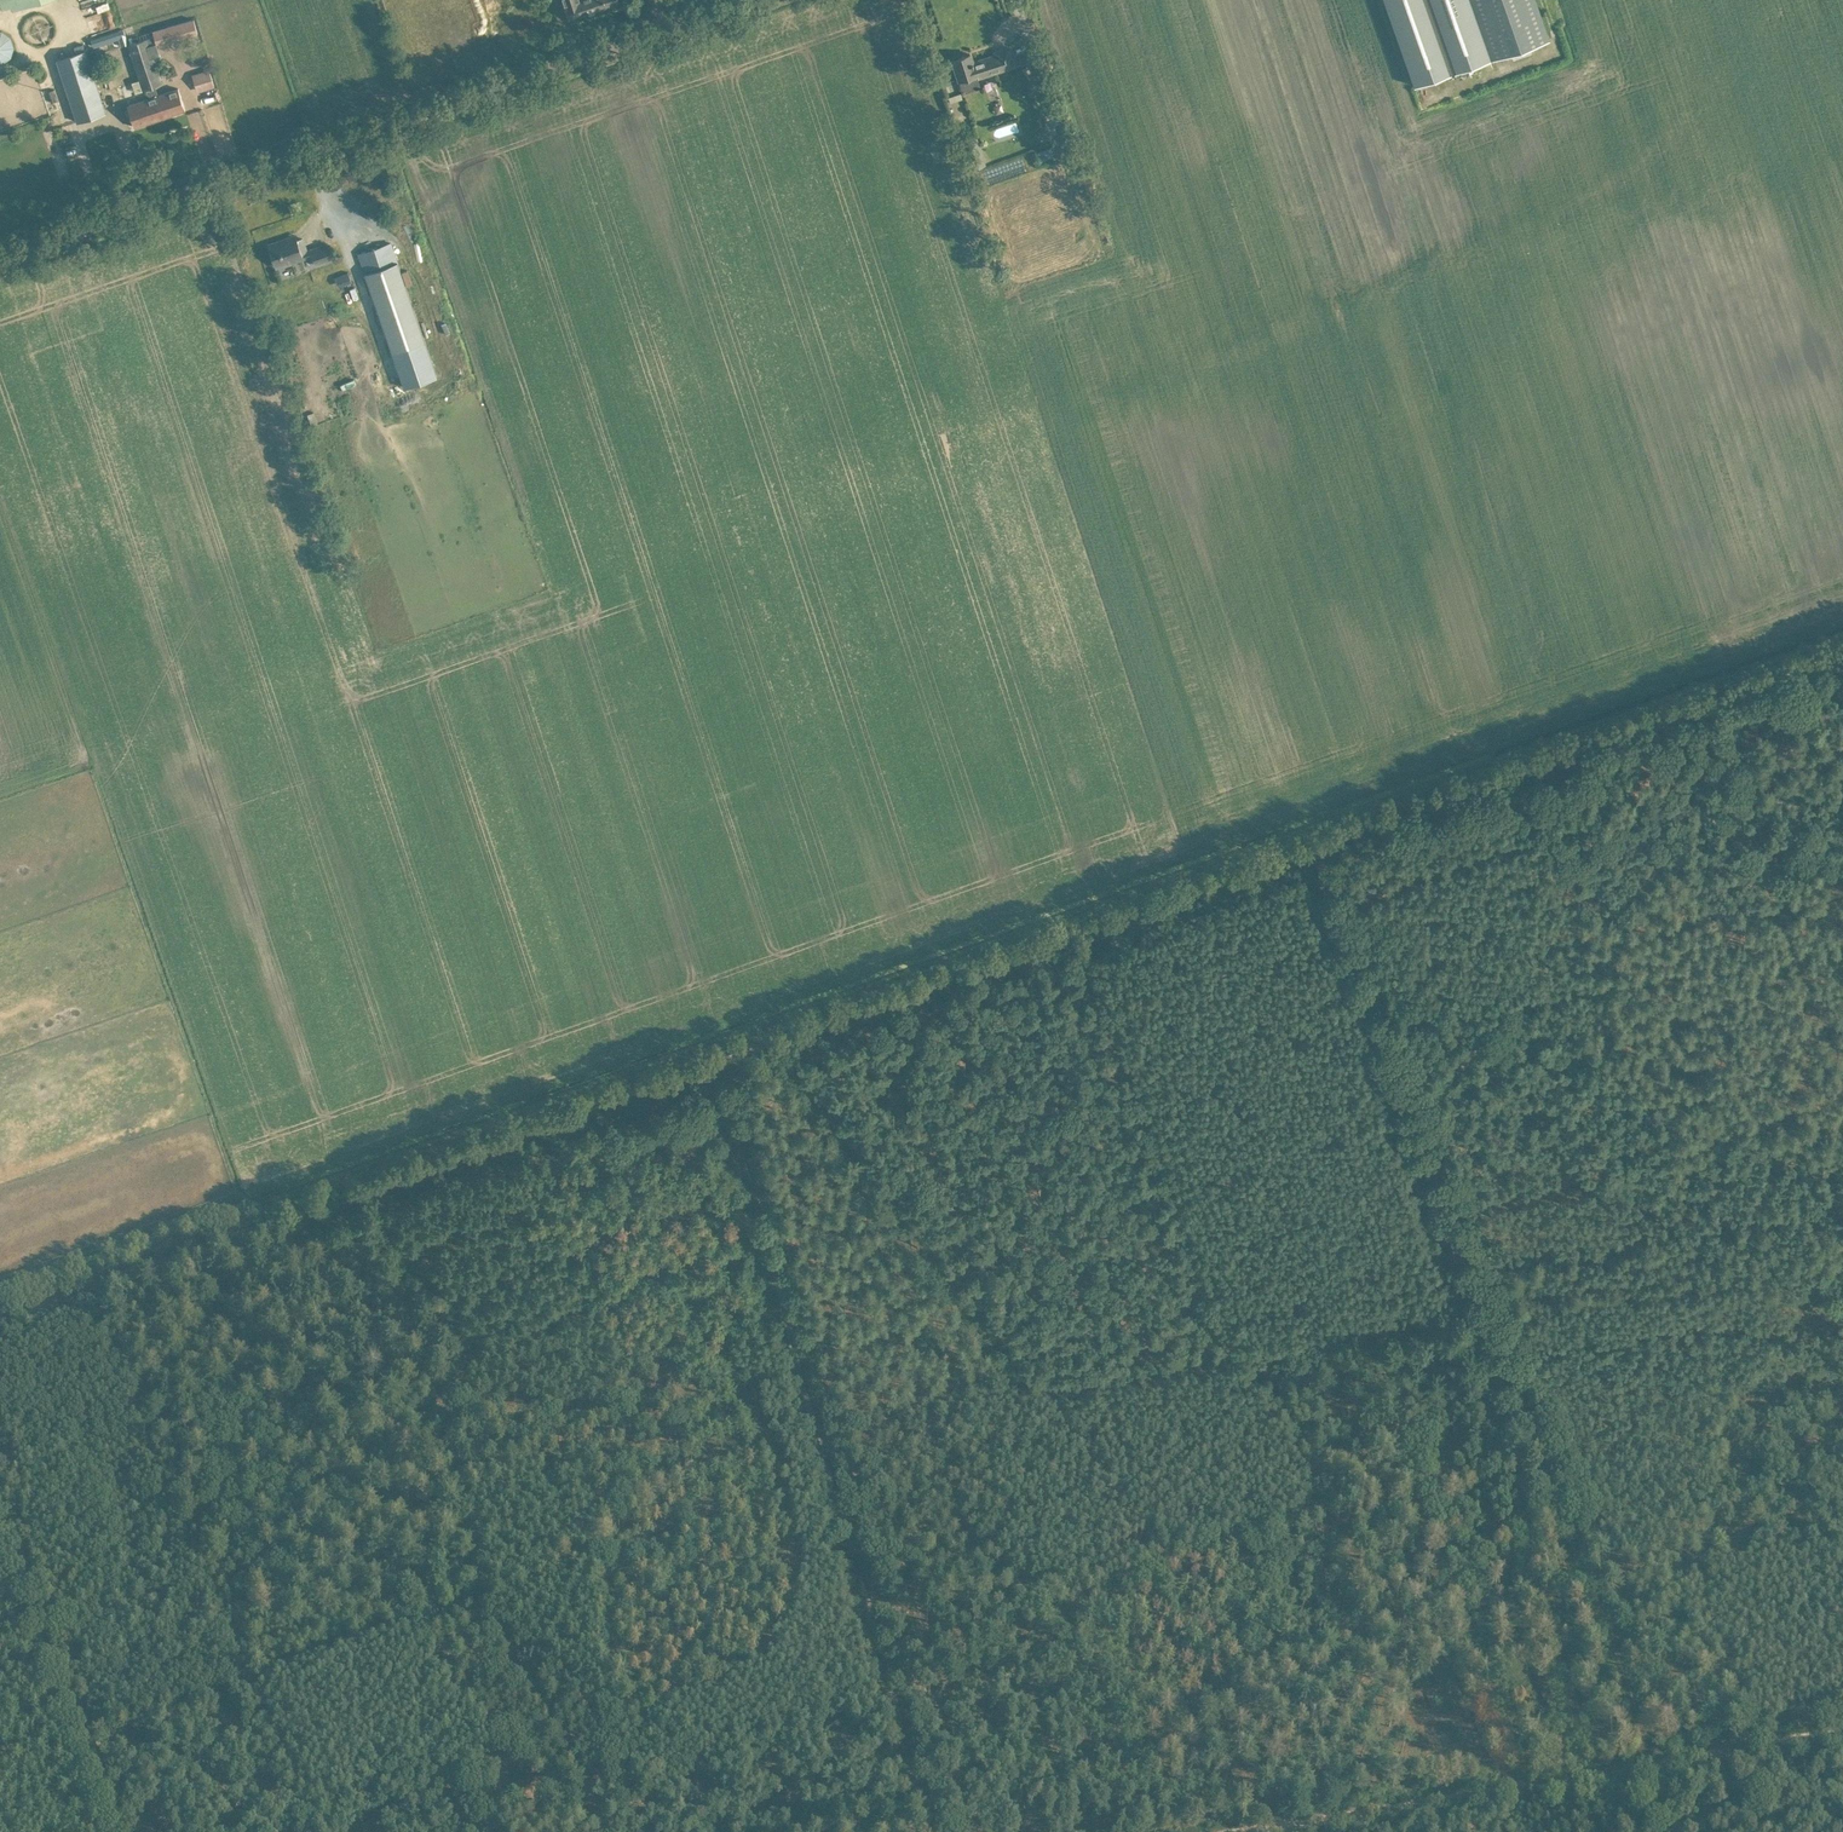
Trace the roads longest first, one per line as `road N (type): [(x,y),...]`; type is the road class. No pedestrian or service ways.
road 1 (unclassified): [(0,260),(763,0)]
road 2 (track): [(718,1061),(0,1318)]
road 3 (track): [(1309,842),(718,1061)]
road 4 (track): [(1309,842),(1842,643)]
road 5 (track): [(1489,1309),(1309,842)]
road 6 (track): [(1652,1761),(1207,1831)]
road 7 (track): [(115,1831),(0,1493)]

